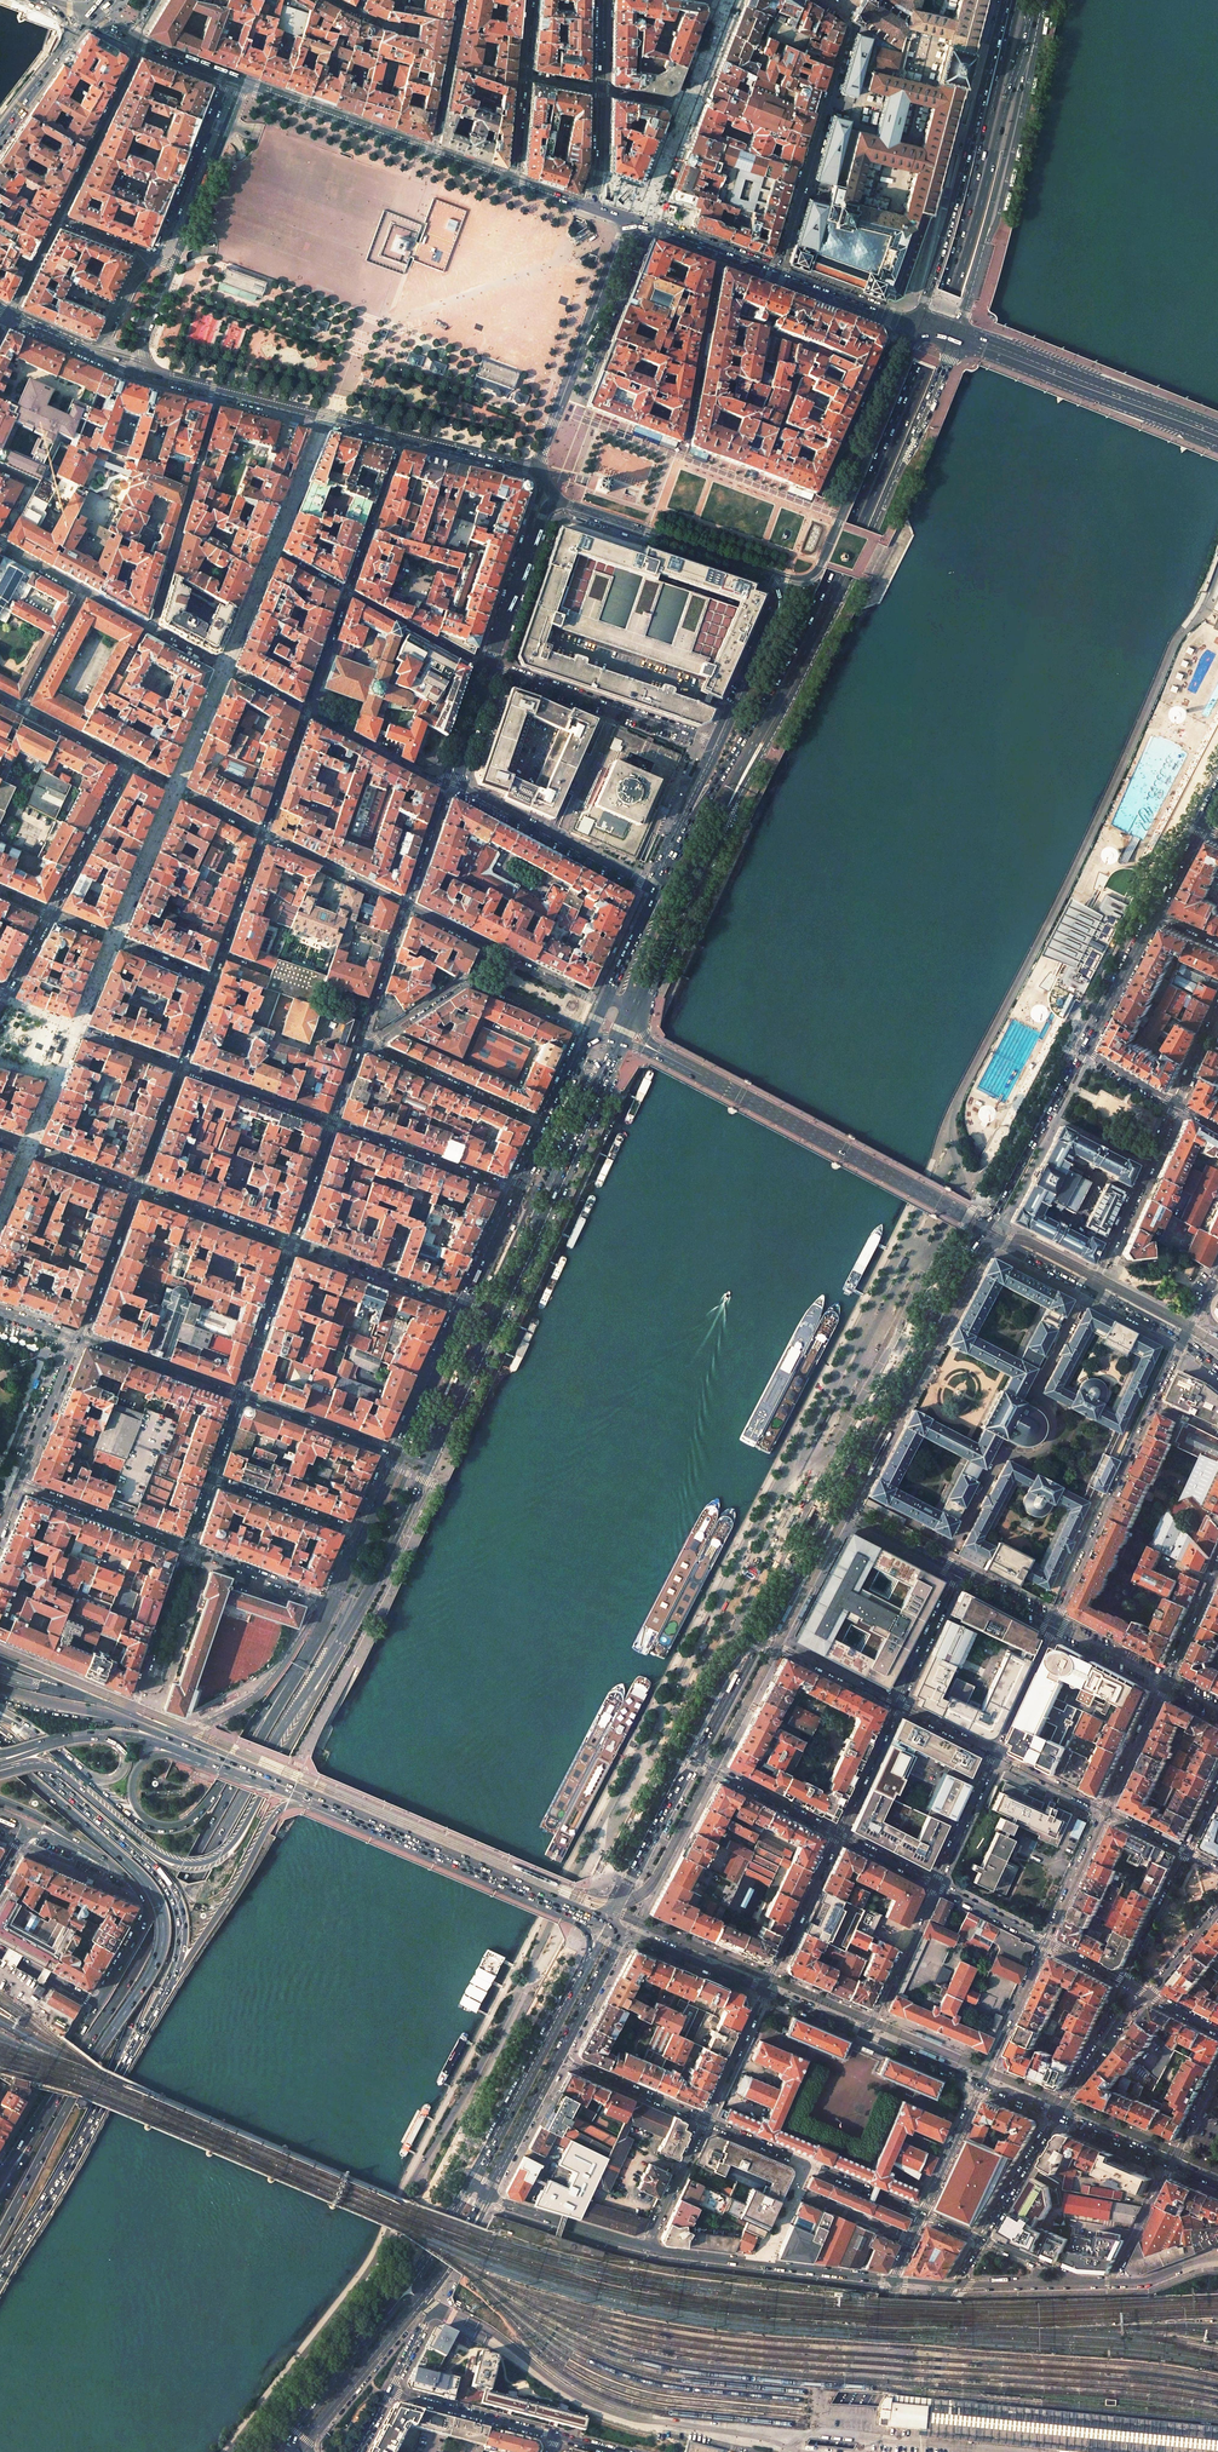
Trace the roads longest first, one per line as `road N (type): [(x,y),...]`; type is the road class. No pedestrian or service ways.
road 1 (primary): [(680,914),(929,368),(1035,18)]
road 2 (primary): [(1016,0),(964,220),(918,364),(794,649),(680,835)]
road 3 (primary): [(680,914),(849,581),(949,359)]
road 4 (trunk): [(0,1756),(144,1879),(163,1930),(146,1980),(0,2236)]
road 5 (trunk): [(108,2089),(199,1878),(271,1746),(344,1640)]
road 6 (primary): [(301,1660),(56,2100)]
road 7 (primary): [(0,1775),(49,1766),(163,1857),(208,1861),(242,1830),(344,1640)]
road 8 (primary): [(441,1442),(600,1089)]
road 9 (primary): [(1007,0),(952,217),(914,323)]
road 10 (primary): [(982,1227),(839,1507)]
road 11 (residential): [(1055,1623),(1184,1340)]
road 12 (primary): [(982,1227),(715,1083)]
road 13 (primary): [(965,308),(1035,18)]
road 14 (trunk): [(163,1995),(182,1942),(173,1894),(41,1770)]
road 15 (residential): [(843,0),(846,38),(776,274)]
road 16 (trunk): [(163,1995),(276,1811),(292,1803),(326,1804)]
road 17 (primary): [(588,1962),(471,2184)]
road 18 (primary): [(984,353),(1217,445)]
road 19 (tertiary): [(895,2280),(647,2246)]
road 20 (residential): [(222,389),(151,627)]
road 21 (residential): [(179,1067),(261,833)]
road 22 (primary): [(1217,428),(988,340)]
road 23 (primary): [(326,1804),(551,1900)]
road 24 (primary): [(301,1660),(206,1806),(184,1825),(148,1825)]
road 25 (residential): [(487,667),(704,738)]
road 26 (primary): [(432,150),(227,78)]
road 27 (trunk): [(0,2276),(108,2089)]
road 28 (residential): [(654,890),(467,789)]
road 29 (primary): [(344,1640),(435,1454)]
road 30 (primary): [(1084,1049),(999,1210),(982,1227)]
road 31 (residential): [(1089,1288),(1177,1102)]
road 32 (unclassified): [(330,1604),(266,1686),(181,1735)]
road 33 (primary): [(776,274),(589,206)]
road 34 (residential): [(331,1123),(517,1191)]
road 35 (residential): [(366,1045),(546,1127)]
road 36 (residential): [(750,563),(811,576),(866,454)]
road 37 (primary): [(297,2450),(420,2298)]
road 38 (secondary): [(565,503),(750,563)]
road 39 (residential): [(157,257),(227,78)]
road 40 (residential): [(59,218),(137,44)]
road 41 (residential): [(6,994),(13,1004),(179,1067)]
road 42 (tertiary): [(895,2280),(873,2350),(816,2451)]
road 43 (unclassified): [(875,2194),(704,2121)]
road 44 (secondary): [(222,389),(402,434)]
road 45 (residential): [(464,1308),(290,1245)]
road 46 (residential): [(188,1549),(18,1483)]
road 47 (tertiary): [(839,2451),(939,2304)]
road 48 (residential): [(304,711),(151,627)]
road 49 (residential): [(763,1991),(836,1833)]
road 50 (residential): [(389,2393),(557,2437)]
road 51 (residential): [(78,1339),(240,1396)]
road 52 (residential): [(855,2030),(871,2024),(935,1884)]
road 53 (tertiary): [(647,2246),(486,2193)]
road 54 (residential): [(240,1396),(398,1456)]
road 55 (residential): [(128,765),(50,914)]
road 56 (residential): [(345,592),(402,434)]
road 57 (primary): [(610,1925),(763,1991)]
road 58 (secondary): [(750,563),(775,586),(779,604),(735,708)]
road 59 (residential): [(290,1245),(135,1188)]
road 60 (residential): [(179,1067),(331,1123)]
road 61 (residential): [(78,1339),(135,1188)]
road 62 (primary): [(385,2314),(285,2440)]
road 63 (residential): [(345,592),(487,667)]
road 64 (residential): [(405,904),(261,833)]
road 65 (unclassified): [(704,2121),(558,2056)]
road 66 (residential): [(362,1534),(212,1479)]
road 67 (residential): [(290,1245),(240,1396)]
road 68 (residential): [(445,783),(304,711)]
road 69 (residential): [(697,1761),(836,1833)]
road 70 (tertiary): [(1048,1943),(983,2085)]
road 71 (residential): [(18,1483),(78,1339)]
road 72 (primary): [(1158,912),(1084,1049)]
road 73 (primary): [(486,2193),(558,2056)]
road 74 (tertiary): [(1056,2116),(1121,2015),(1149,1995)]
road 75 (residential): [(461,0),(432,150)]
road 76 (tertiary): [(898,1706),(762,1637)]
road 77 (primary): [(839,1507),(762,1637)]
road 78 (residential): [(261,833),(128,765)]
road 79 (residential): [(898,1706),(959,1570)]
road 80 (primary): [(123,1873),(146,1916),(98,2004)]
road 81 (primary): [(914,323),(776,274)]
road 82 (residential): [(405,904),(358,1042)]
road 83 (primary): [(558,2056),(615,1946),(610,1925)]
road 84 (residential): [(995,1754),(1055,1623)]
road 85 (tertiary): [(1108,1812),(1048,1943)]
road 86 (residential): [(135,1188),(0,1138)]
road 87 (residential): [(1125,1982),(1188,1853)]
road 88 (tertiary): [(982,2239),(1056,2116)]
road 89 (residential): [(935,1884),(995,1754)]
road 90 (tertiary): [(1168,1682),(1108,1812)]
road 91 (residential): [(704,2121),(763,1991)]
road 92 (primary): [(0,1801),(123,1873)]
road 93 (unclassified): [(131,1713),(0,1657)]
road 94 (tertiary): [(983,2085),(923,2214)]
road 95 (residential): [(836,1833),(898,1706)]
road 96 (secondary): [(402,434),(538,468)]
road 97 (residential): [(471,981),(577,1025),(581,1050)]
road 98 (primary): [(762,1637),(697,1761)]
road 99 (primary): [(855,2030),(983,2085)]
road 100 (secondary): [(88,351),(222,389)]
road 101 (primary): [(148,1825),(132,1795),(140,1765),(159,1754),(210,1758)]
road 102 (residential): [(647,2246),(704,2121)]
road 103 (primary): [(98,2004),(33,2125)]
road 104 (residential): [(202,1555),(330,1604)]
road 105 (residential): [(487,667),(530,538)]
road 106 (unclassified): [(839,1507),(959,1570)]
road 107 (residential): [(83,591),(22,709)]
road 108 (residential): [(188,1549),(150,1676)]
road 109 (primary): [(630,1016),(634,972),(659,920),(654,890)]
road 110 (residential): [(1171,2166),(1112,2282)]
road 111 (tertiary): [(1084,2283),(954,2285)]
road 112 (residential): [(156,1676),(202,1555)]
road 113 (residential): [(261,833),(304,711)]
road 114 (residential): [(135,1188),(179,1067)]
road 115 (residential): [(331,1123),(290,1245)]
road 116 (primary): [(517,1191),(464,1308)]
road 117 (residential): [(935,1884),(1048,1943)]
road 118 (unclassified): [(1055,1623),(1168,1682)]
road 119 (residential): [(445,783),(405,904)]
road 120 (tertiary): [(1108,1812),(995,1754)]
road 121 (residential): [(304,711),(345,592)]
road 122 (primary): [(1056,2116),(1171,2166)]
road 123 (primary): [(420,2298),(486,2193)]
road 124 (primary): [(119,1720),(0,1688)]
road 125 (primary): [(1089,1288),(982,1227)]
road 126 (residential): [(471,981),(366,1045)]
road 127 (residential): [(88,351),(134,266),(157,257)]
road 128 (primary): [(654,890),(603,1000)]
road 129 (trunk): [(119,1720),(0,1701)]
road 130 (tertiary): [(1217,1572),(1168,1682)]
road 131 (residential): [(128,765),(22,709)]

